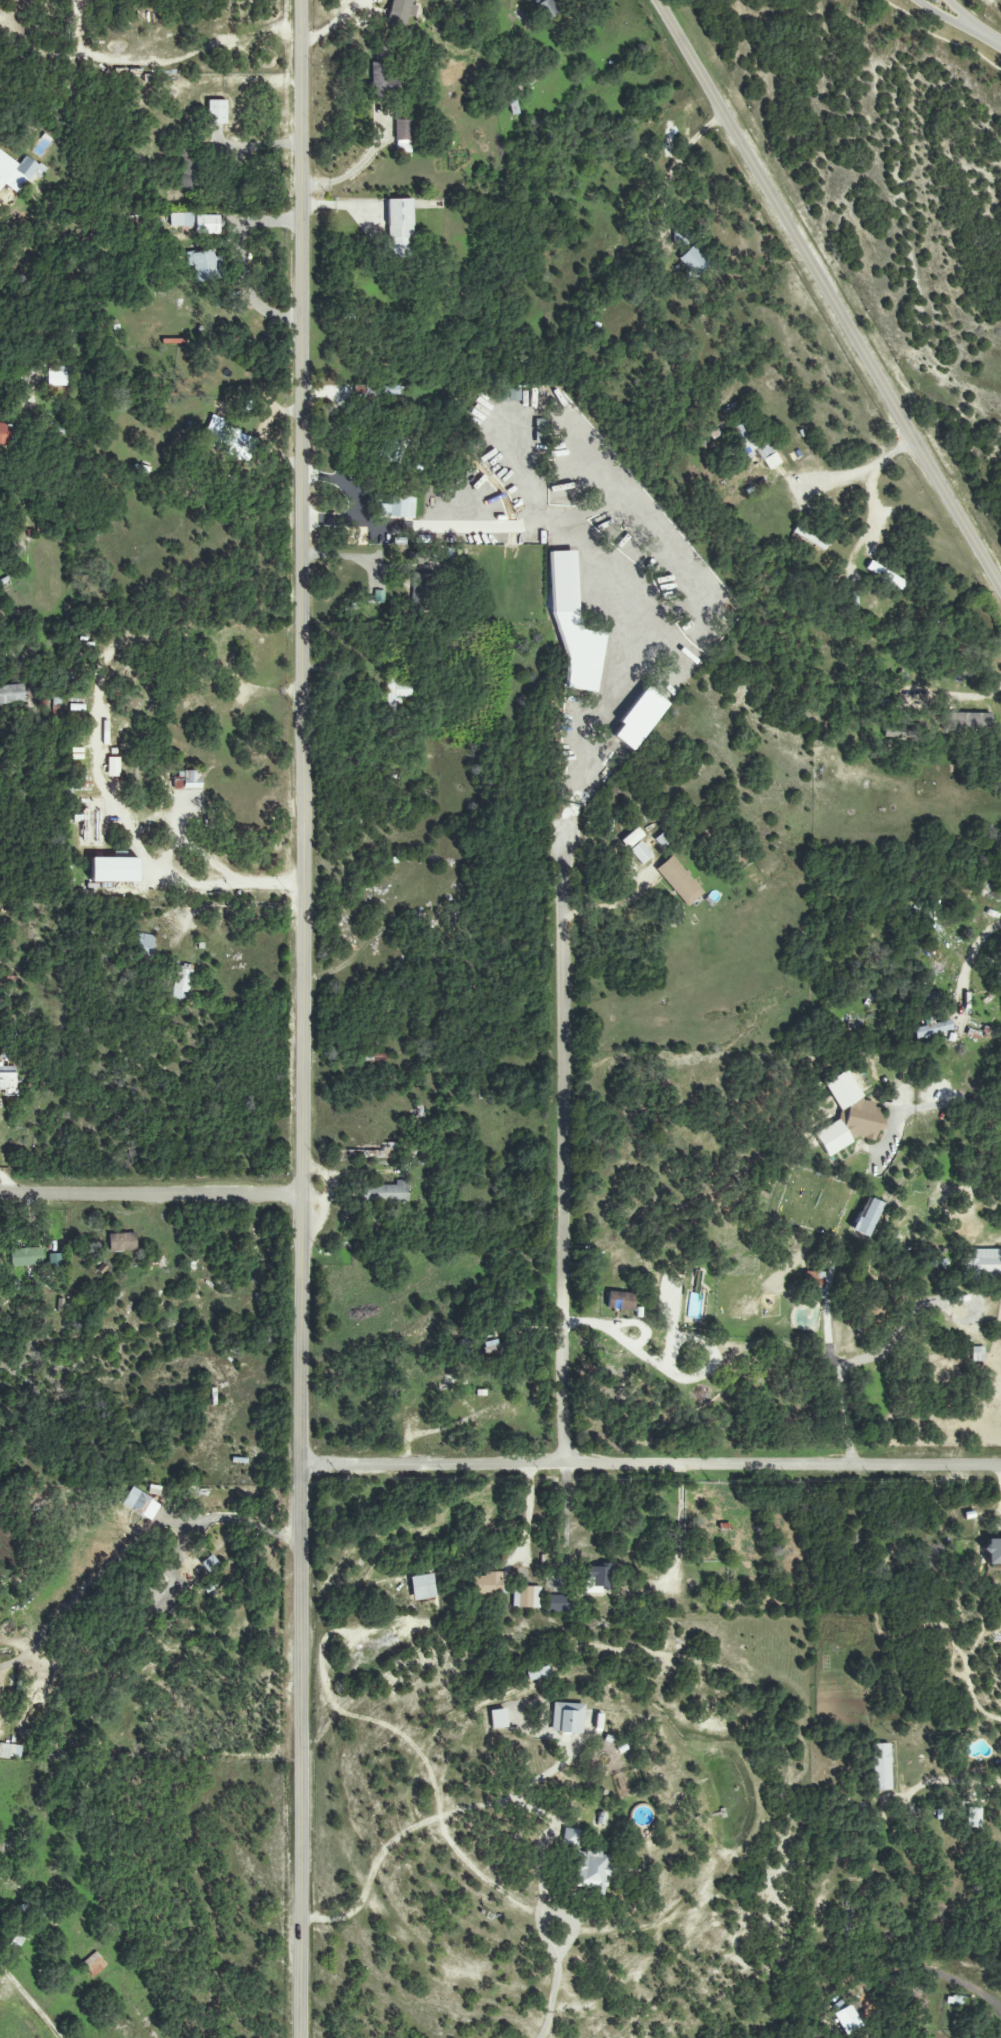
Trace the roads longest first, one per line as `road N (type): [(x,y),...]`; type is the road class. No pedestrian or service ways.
road 1 (secondary): [(303,2037),(301,0)]
road 2 (residential): [(304,1468),(1000,1466)]
road 3 (tertiary): [(1000,591),(659,0)]
road 4 (residential): [(564,1466),(565,838)]
road 5 (residential): [(0,1196),(306,1197)]

